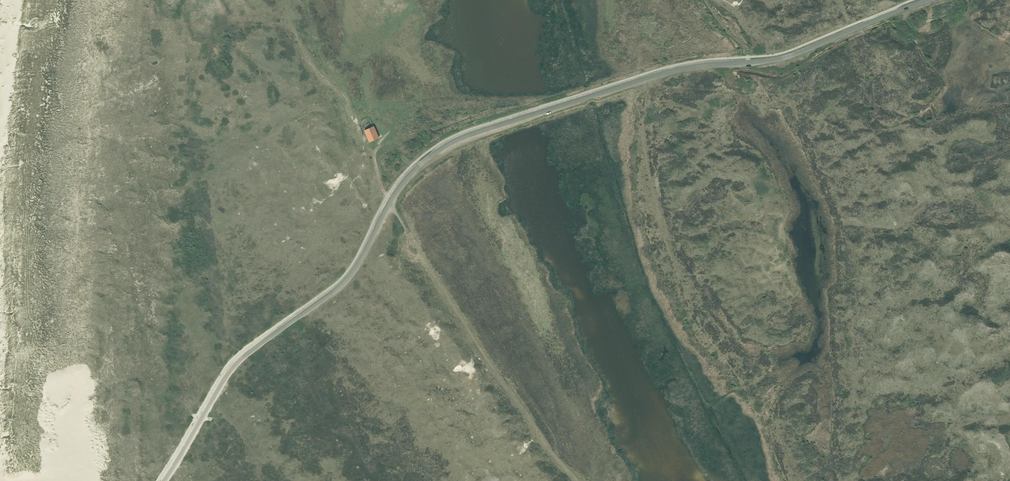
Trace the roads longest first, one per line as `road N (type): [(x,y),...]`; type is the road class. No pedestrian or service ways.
road 1 (unclassified): [(165,480),(233,368),(349,278),(391,200),(439,150),(677,69),(788,57),(929,0)]
road 2 (track): [(408,234),(478,350),(576,480)]

